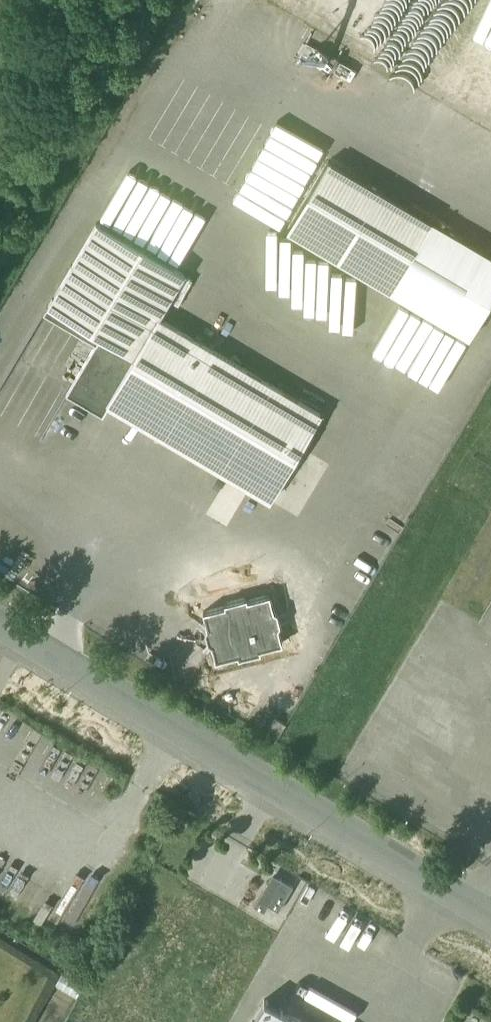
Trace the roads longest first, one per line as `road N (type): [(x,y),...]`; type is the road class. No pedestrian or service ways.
road 1 (residential): [(0,611),(490,908)]

